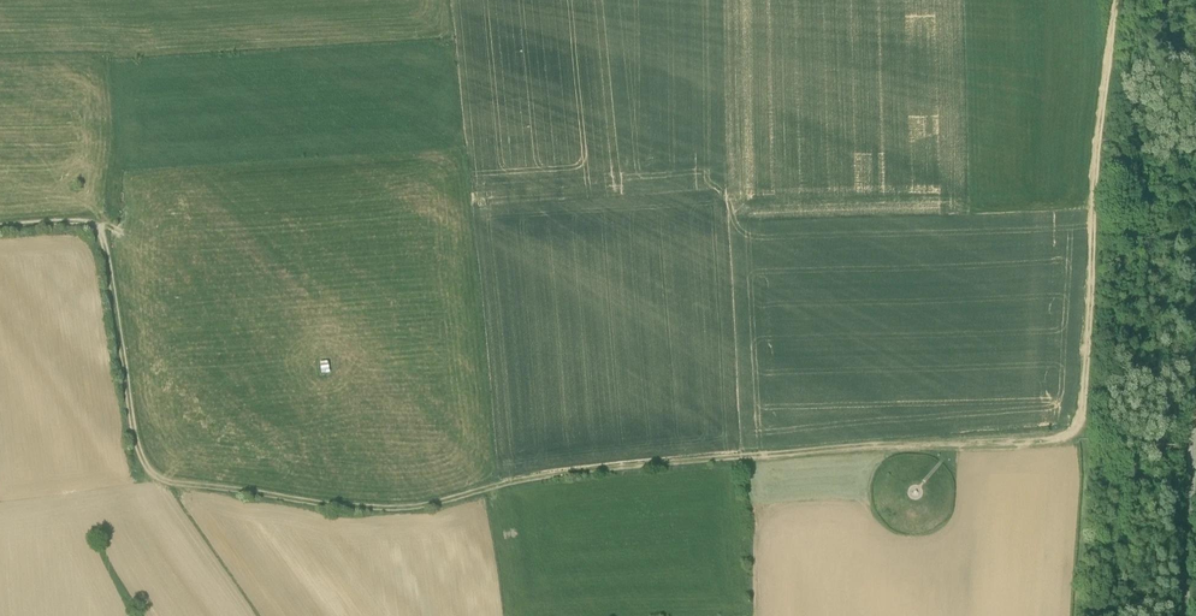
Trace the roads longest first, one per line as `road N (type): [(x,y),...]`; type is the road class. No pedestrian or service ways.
road 1 (track): [(0,229),(97,230),(141,461),(173,488),(378,514),(532,483),(755,462),(1039,451),(1072,437)]
road 2 (track): [(1072,437),(1081,427),(1096,141),(1116,0)]
road 3 (unclassified): [(1185,615),(1195,380)]

